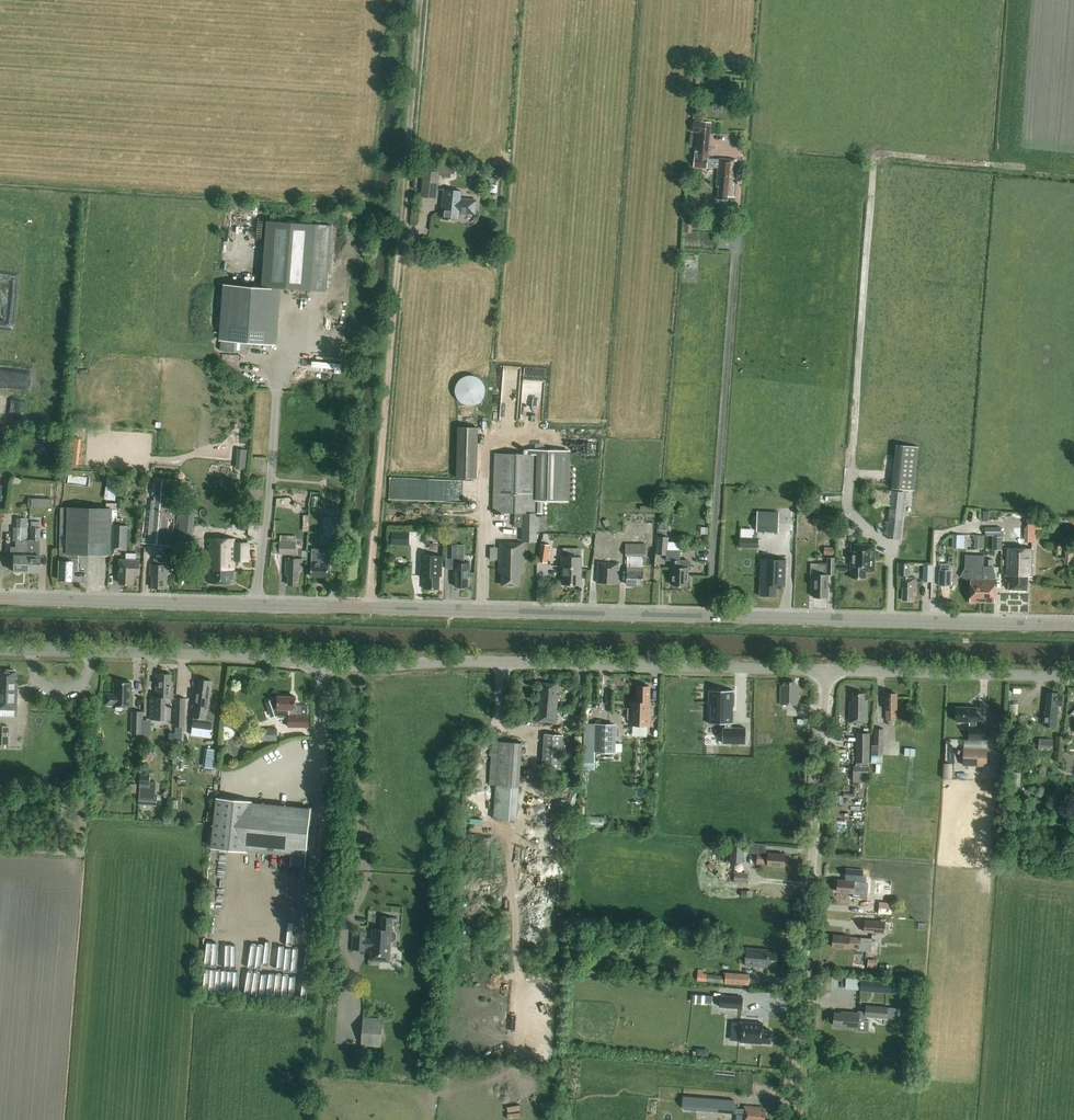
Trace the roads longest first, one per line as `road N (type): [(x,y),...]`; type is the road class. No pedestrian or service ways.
road 1 (tertiary): [(1073,627),(0,599)]
road 2 (residential): [(828,671),(0,653)]
road 3 (track): [(370,608),(420,0)]
road 4 (unclassified): [(791,1119),(828,671)]
road 5 (track): [(361,667),(355,782),(365,877),(345,928)]
road 6 (residential): [(1073,676),(828,671)]

